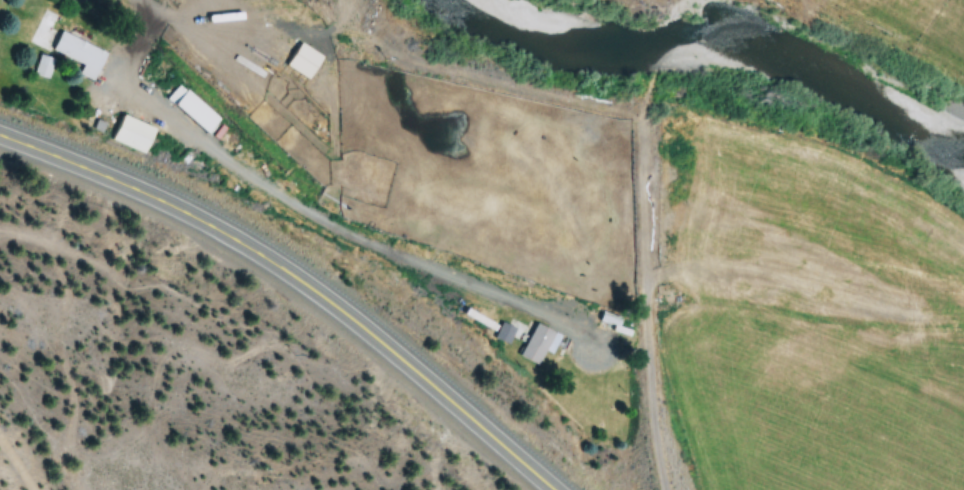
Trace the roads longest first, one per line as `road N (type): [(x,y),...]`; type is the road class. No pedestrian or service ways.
road 1 (primary): [(559,489),(280,260),(195,212),(0,134)]
road 2 (track): [(668,489),(653,356),(644,124)]

